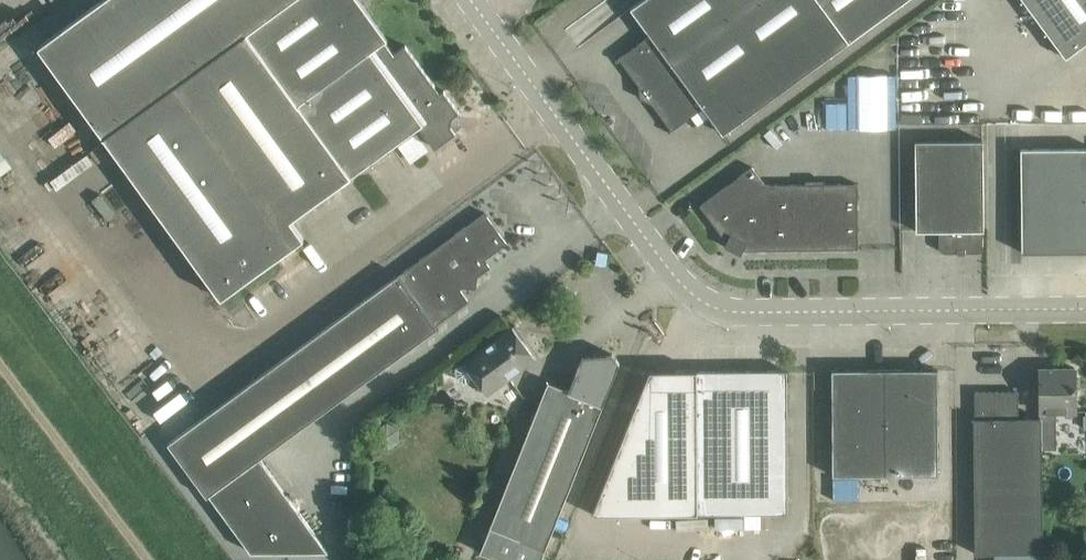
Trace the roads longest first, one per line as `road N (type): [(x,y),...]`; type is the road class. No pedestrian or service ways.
road 1 (unclassified): [(1085,308),(766,311),(707,302),(675,273),(472,0)]
road 2 (track): [(153,559),(0,359)]

